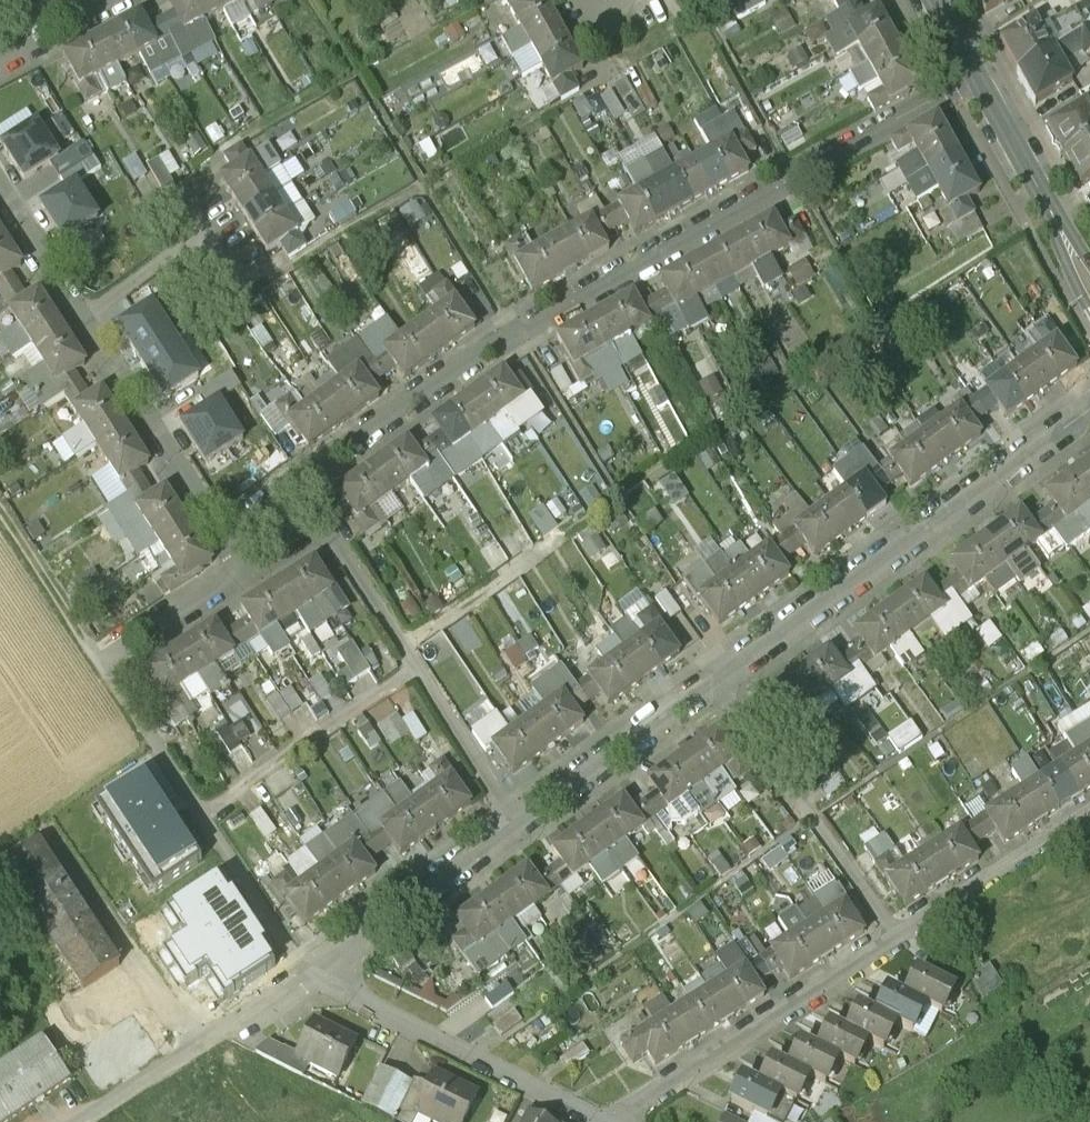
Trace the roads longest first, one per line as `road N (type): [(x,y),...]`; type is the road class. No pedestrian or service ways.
road 1 (residential): [(300,489),(513,333),(978,72)]
road 2 (residential): [(1089,406),(717,688)]
road 3 (residential): [(514,828),(328,536)]
road 4 (residential): [(899,938),(615,1121)]
road 5 (residential): [(591,1121),(340,991),(317,966)]
road 6 (residential): [(899,938),(717,688)]
road 7 (residential): [(225,546),(83,325)]
road 8 (residential): [(717,688),(514,828)]
road 9 (residential): [(514,828),(317,966)]
road 10 (tertiary): [(1089,276),(978,72)]
road 11 (residential): [(1089,815),(899,938)]
road 12 (track): [(0,514),(99,662)]
road 13 (residential): [(99,662),(237,575)]
road 14 (residential): [(83,325),(0,190)]
road 15 (residential): [(317,966),(196,1047)]

